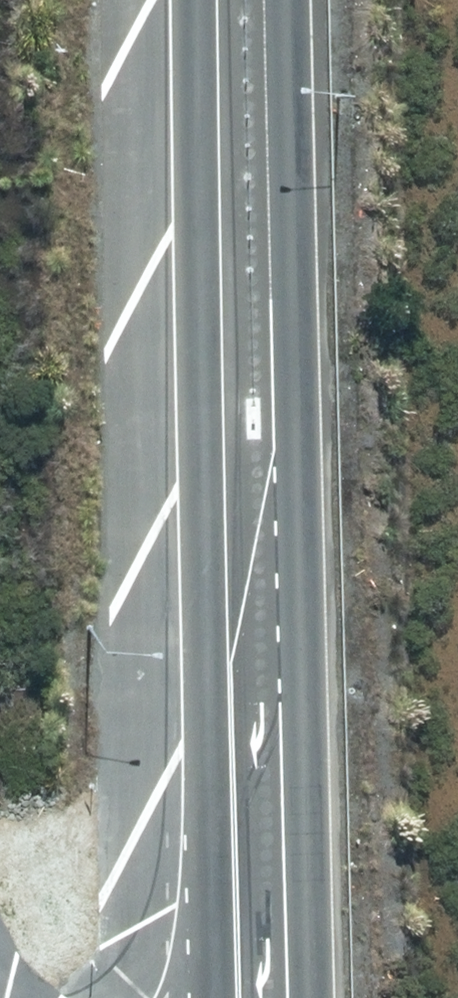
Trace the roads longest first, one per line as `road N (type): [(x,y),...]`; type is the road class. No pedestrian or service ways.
road 1 (primary): [(283,0),(302,997)]
road 2 (primary): [(200,944),(192,0)]

